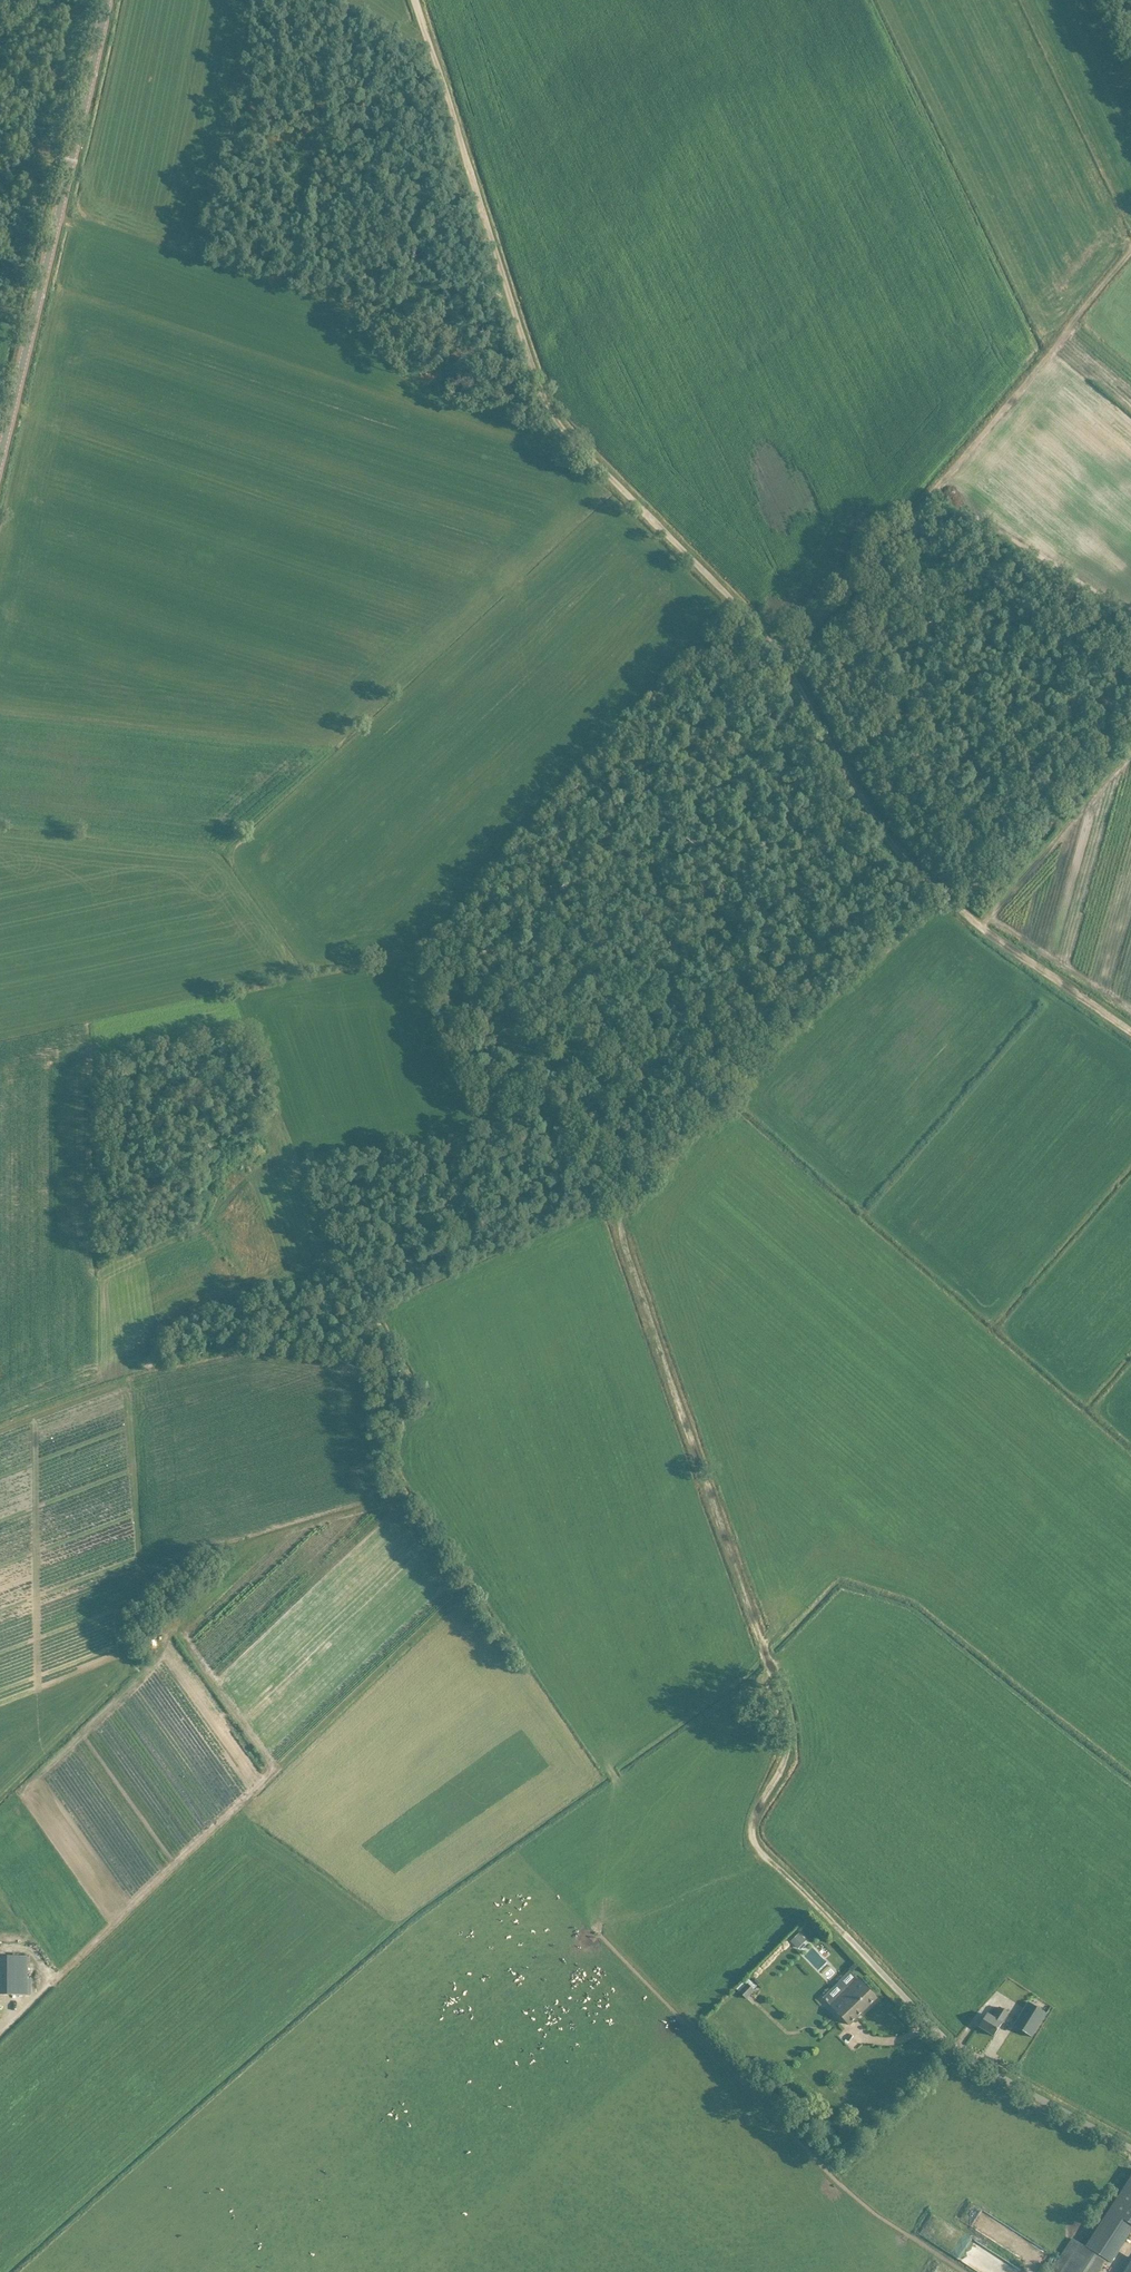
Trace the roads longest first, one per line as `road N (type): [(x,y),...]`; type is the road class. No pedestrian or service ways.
road 1 (track): [(847,1932),(763,1849),(759,1818),(790,1723),(616,1218),(664,1148),(733,996),(763,887),(793,666)]
road 2 (track): [(417,0),(547,406),(789,658)]
road 3 (track): [(789,658),(1130,259)]
road 4 (track): [(1130,1031),(991,935),(908,859),(789,658)]
road 5 (tertiary): [(0,473),(112,0)]
road 6 (unclassified): [(1130,2150),(999,2079),(951,2044),(847,1932)]

